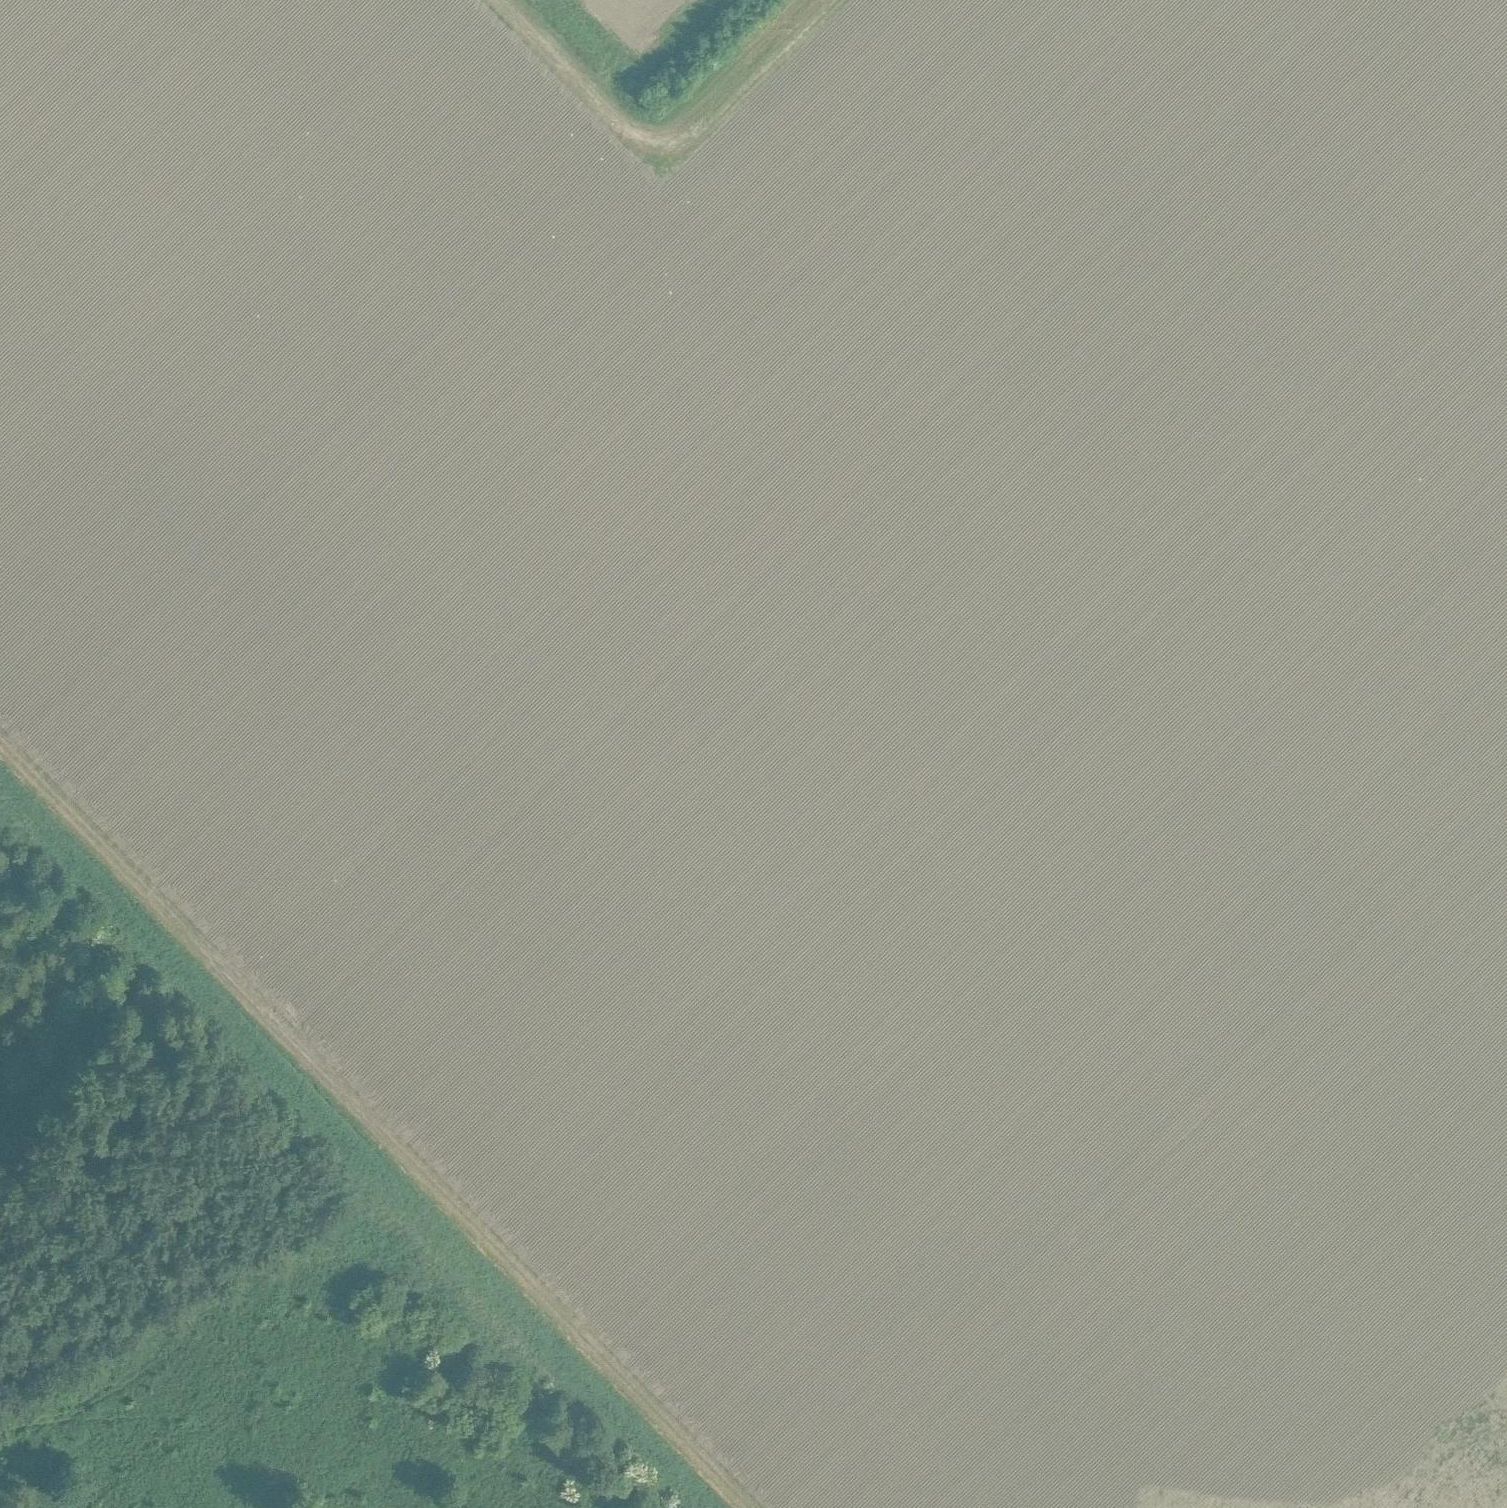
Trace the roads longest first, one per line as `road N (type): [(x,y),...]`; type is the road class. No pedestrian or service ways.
road 1 (track): [(697,1507),(364,1165)]

